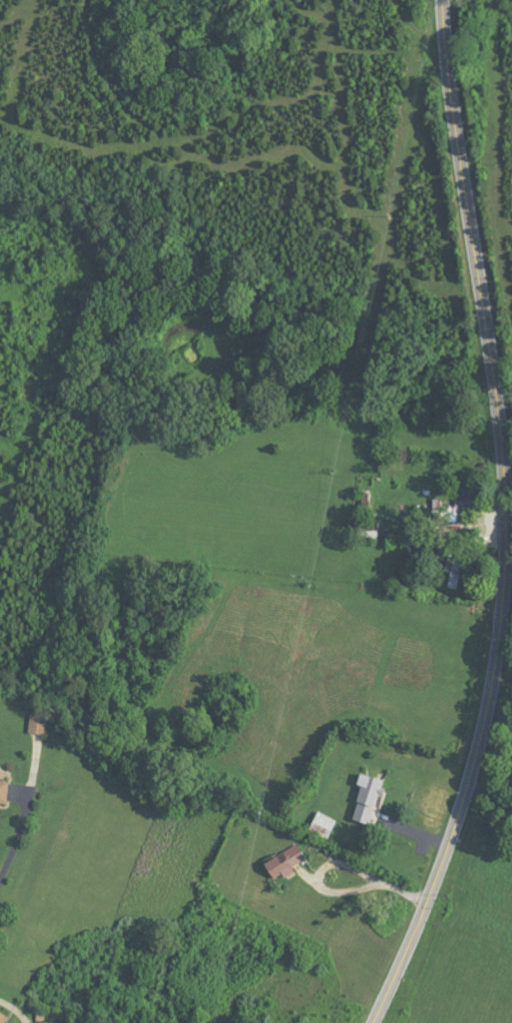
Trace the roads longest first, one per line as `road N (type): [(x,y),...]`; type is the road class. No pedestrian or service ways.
road 1 (secondary): [(374,1022),(461,807),(502,616),(502,445),(443,0)]

